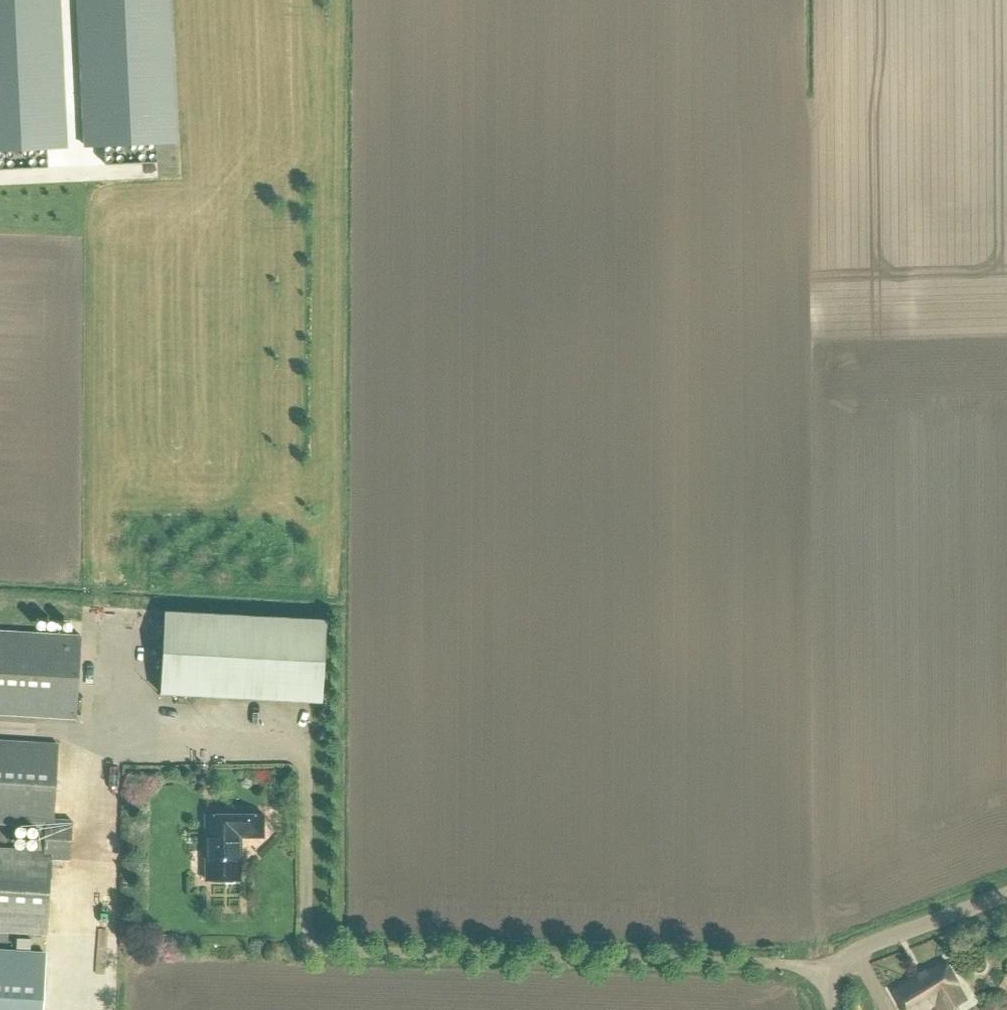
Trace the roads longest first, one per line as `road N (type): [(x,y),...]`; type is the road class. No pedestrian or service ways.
road 1 (unclassified): [(833,1009),(831,970),(844,958),(1006,893)]

